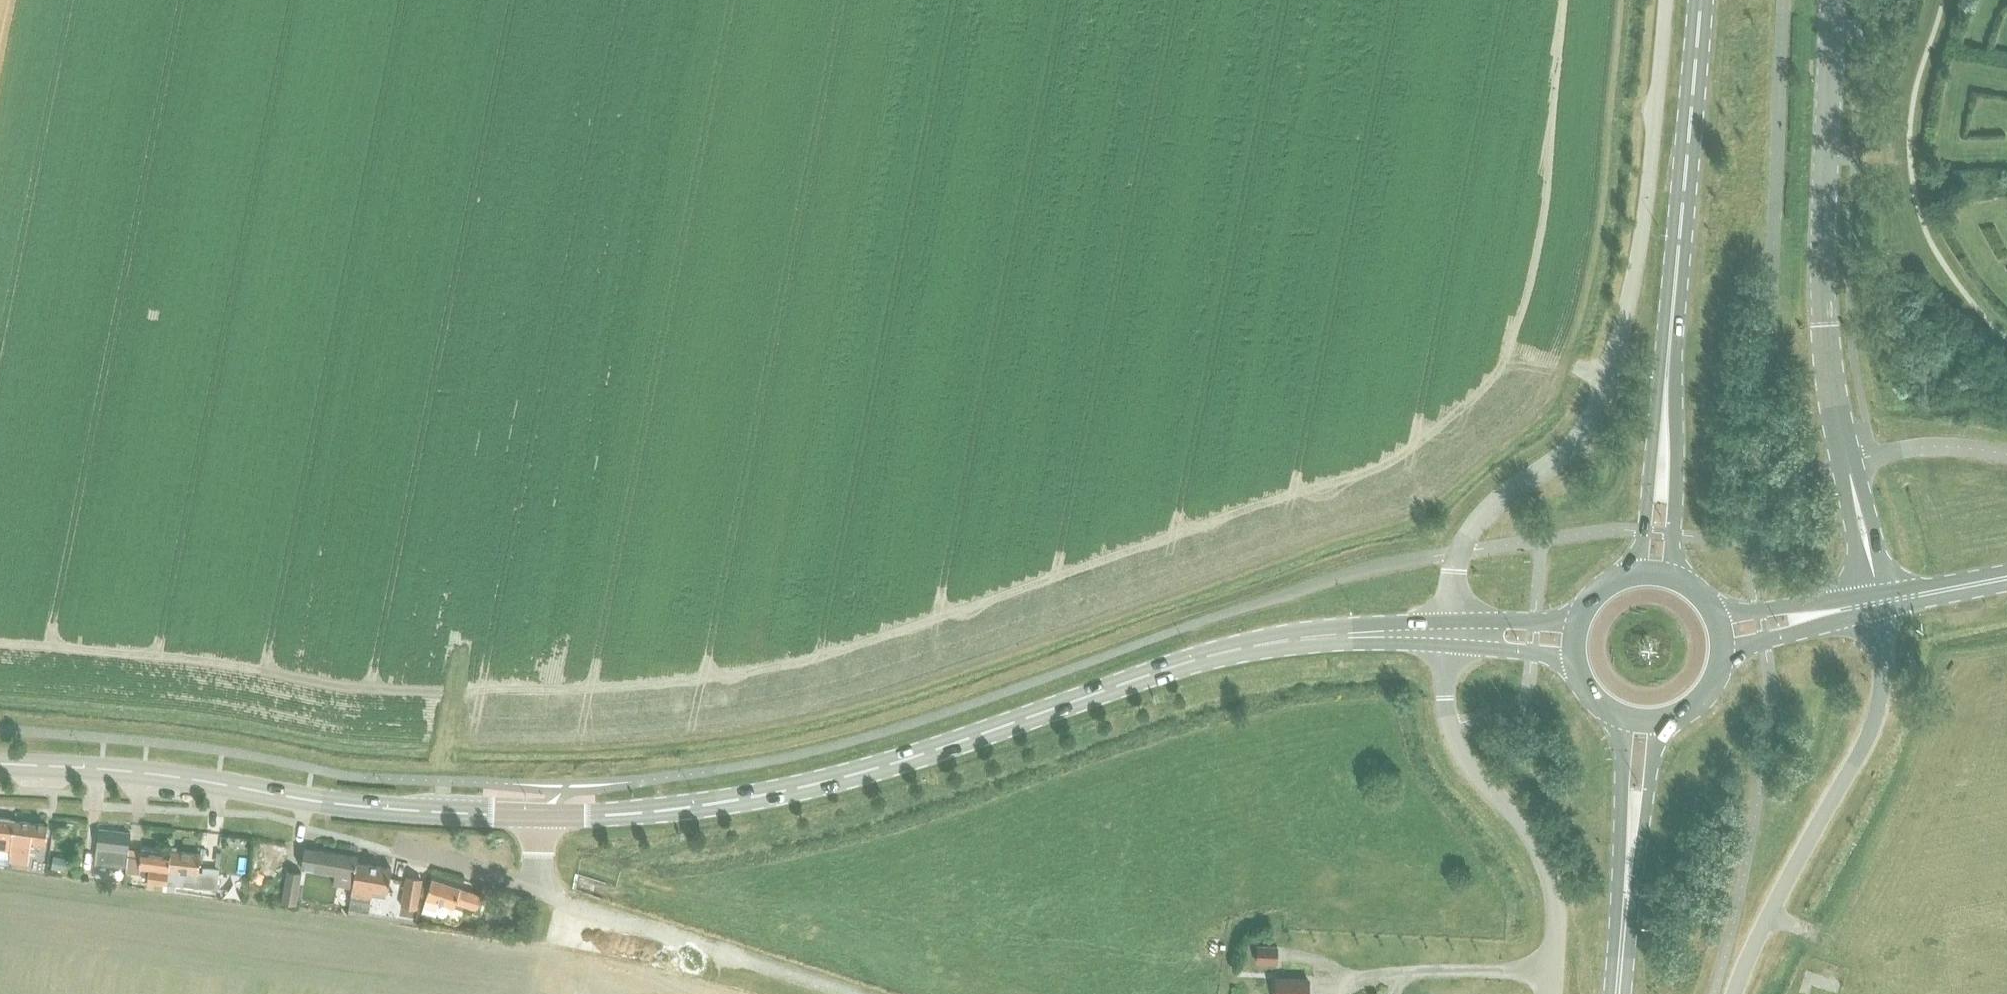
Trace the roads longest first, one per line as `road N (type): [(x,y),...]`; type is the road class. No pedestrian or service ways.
road 1 (secondary): [(540,815),(678,810),(796,793),(1270,645),(1449,635)]
road 2 (unclassified): [(1449,635),(1458,552),(1472,526),(1566,453),(1606,388),(1635,270),(1666,0)]
road 3 (unclassified): [(1878,602),(1823,324),(1836,0)]
road 4 (secondary): [(0,764),(143,772),(368,807),(540,815)]
road 5 (secondary): [(1704,0),(1663,461)]
road 6 (unclassified): [(1734,993),(1780,891),(1872,727),(1882,686),(1878,602)]
road 7 (unclassified): [(1551,993),(1553,883),(1523,824),(1465,760),(1451,731),(1449,635)]
road 8 (residential): [(540,815),(537,892),(391,850)]
road 9 (secondary): [(1725,662),(1762,640),(1878,602)]
road 10 (secondary): [(1878,602),(1717,617)]
road 11 (secondary): [(1617,718),(1628,865)]
road 12 (secondary): [(1628,865),(1663,725)]
road 13 (secondary): [(1585,617),(1449,635)]
road 14 (secondary): [(1449,635),(1578,668)]
road 15 (secondary): [(2006,577),(1878,602)]
road 16 (secondary): [(1617,993),(1628,865)]
road 17 (secondary): [(1685,585),(1663,461)]
road 18 (secondary): [(1663,461),(1631,580)]

